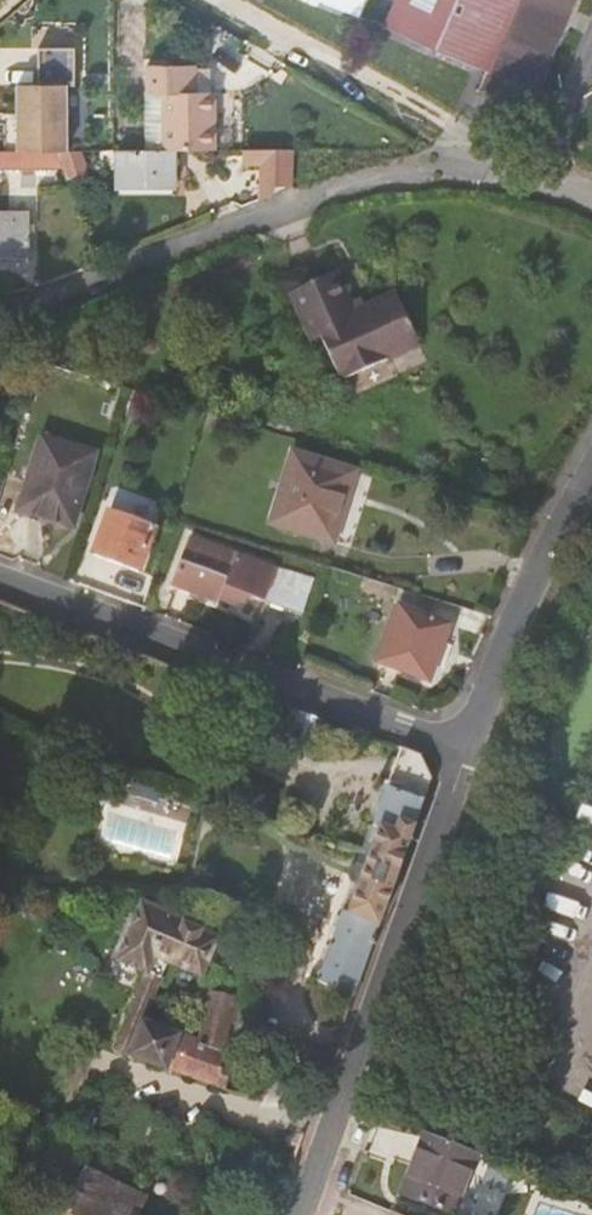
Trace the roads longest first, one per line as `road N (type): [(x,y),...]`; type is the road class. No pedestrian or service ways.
road 1 (residential): [(0,310),(472,146)]
road 2 (residential): [(292,1214),(464,750)]
road 3 (tertiary): [(0,584),(464,750)]
road 4 (tertiary): [(464,750),(554,528),(591,461)]
road 5 (residential): [(226,0),(391,88),(472,146)]
road 6 (residential): [(472,146),(591,198)]

